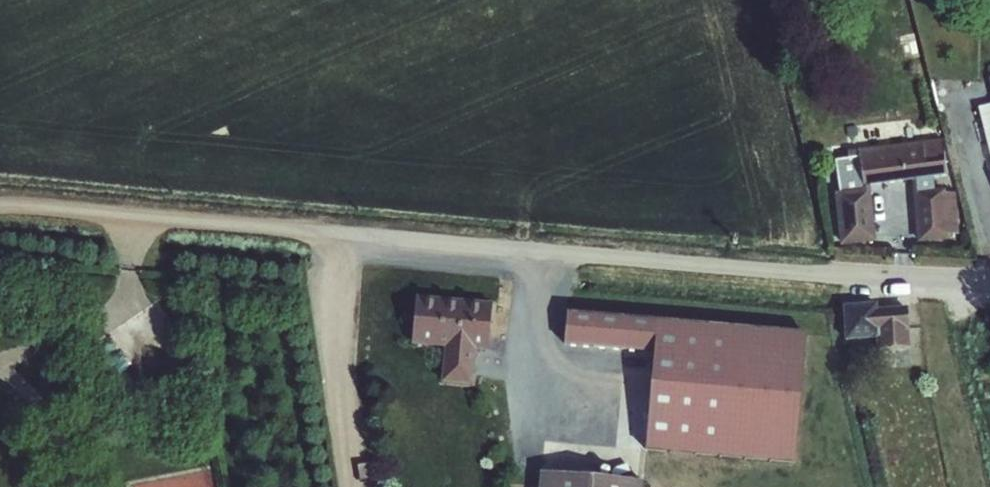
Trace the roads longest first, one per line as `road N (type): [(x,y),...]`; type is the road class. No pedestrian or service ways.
road 1 (residential): [(0,185),(133,216),(812,273),(989,279)]
road 2 (track): [(671,486),(668,468),(600,460),(507,247)]
road 3 (track): [(333,232),(336,374),(357,486)]
road 4 (track): [(133,216),(127,336),(0,361)]

